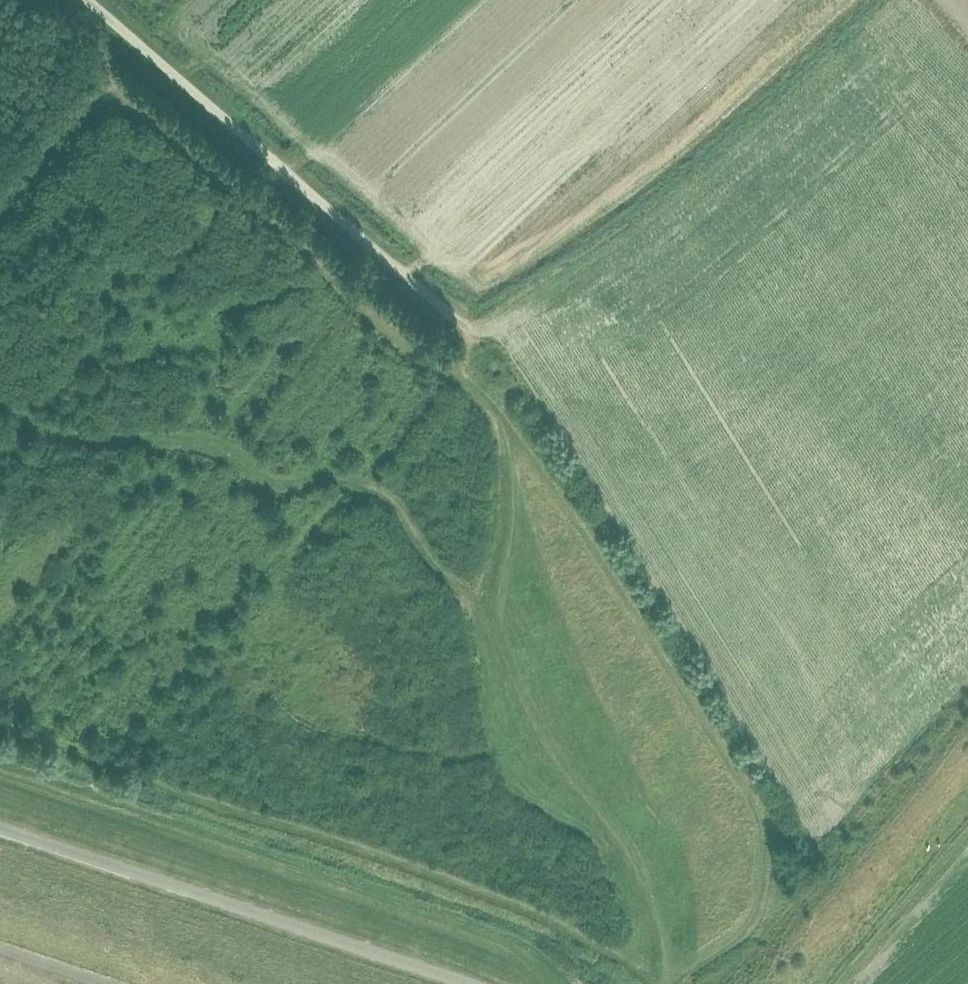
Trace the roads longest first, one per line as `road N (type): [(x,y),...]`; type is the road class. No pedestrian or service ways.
road 1 (track): [(815,830),(498,351),(468,326)]
road 2 (unclassified): [(468,326),(86,0)]
road 3 (unclassified): [(472,983),(0,822)]

